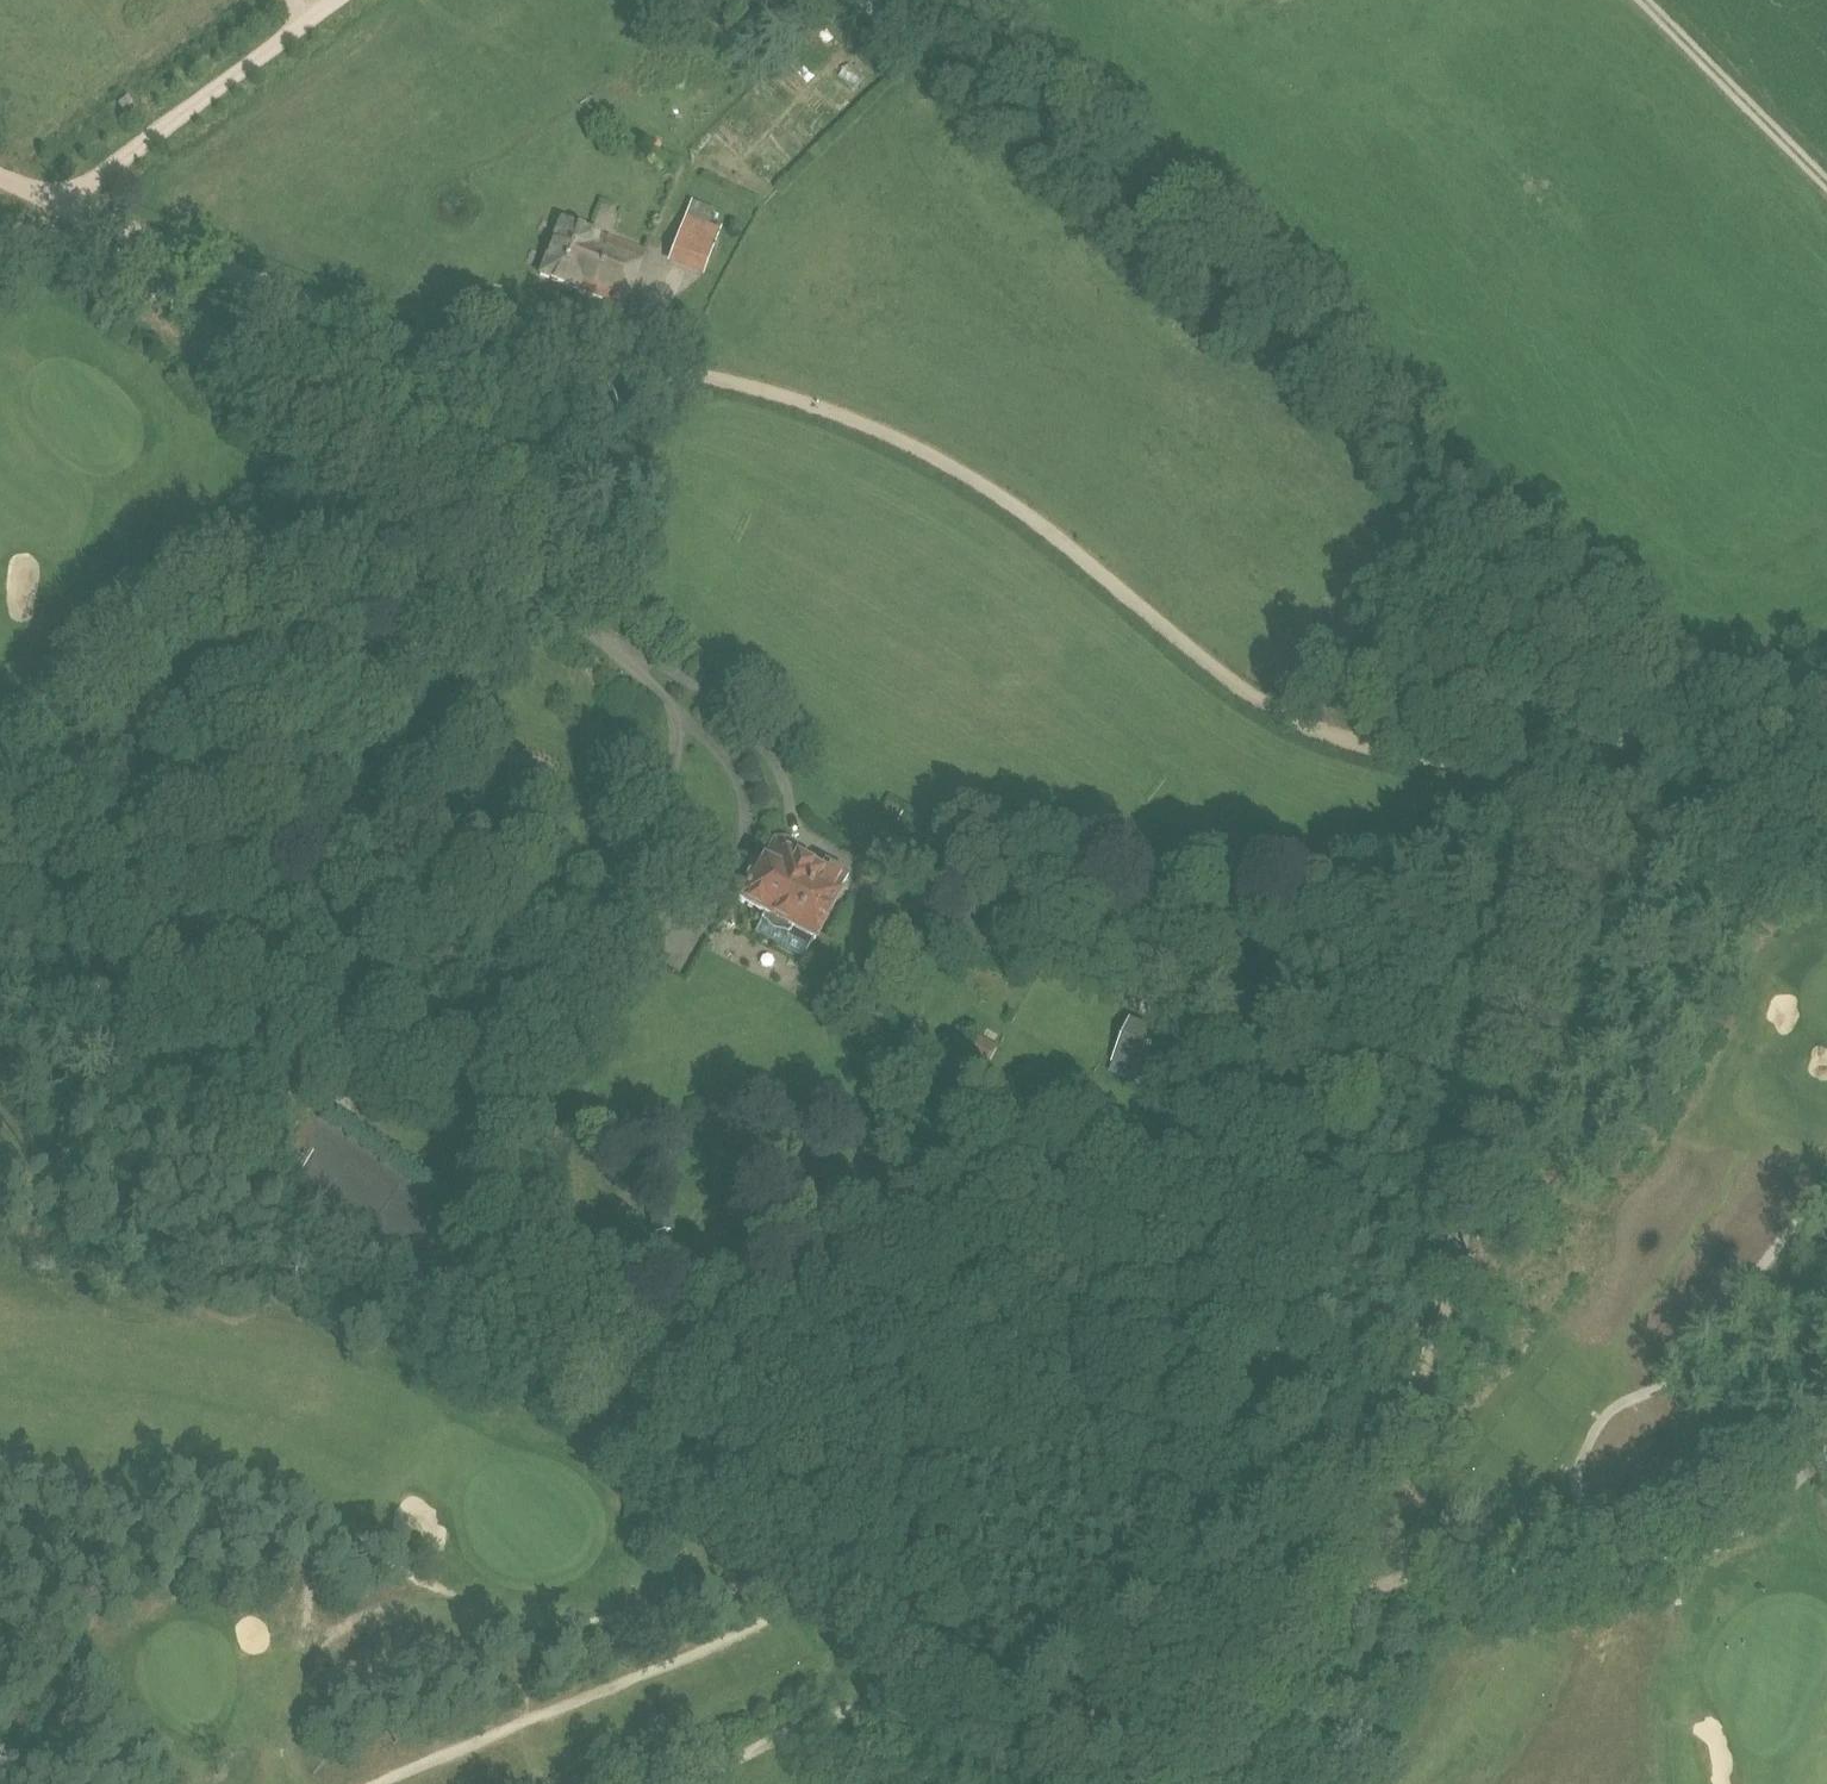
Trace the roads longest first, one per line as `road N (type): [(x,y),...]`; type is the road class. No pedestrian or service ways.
road 1 (track): [(0,179),(413,333),(726,382),(832,412),(959,471),(1178,640),(1303,721),(1414,749),(1594,750)]
road 2 (track): [(1614,745),(1521,970),(1461,1288),(1420,1417),(1166,1783)]
road 3 (track): [(1215,1783),(1256,1709),(1331,1623),(1411,1574),(1463,1569),(1564,1585),(1654,1575),(1721,1540),(1826,1452)]
road 4 (track): [(675,1783),(861,1704),(908,1714),(1021,1783)]
road 5 (track): [(331,0),(57,200)]
road 6 (track): [(1826,198),(1634,0)]
road 7 (track): [(1826,668),(1614,745)]

